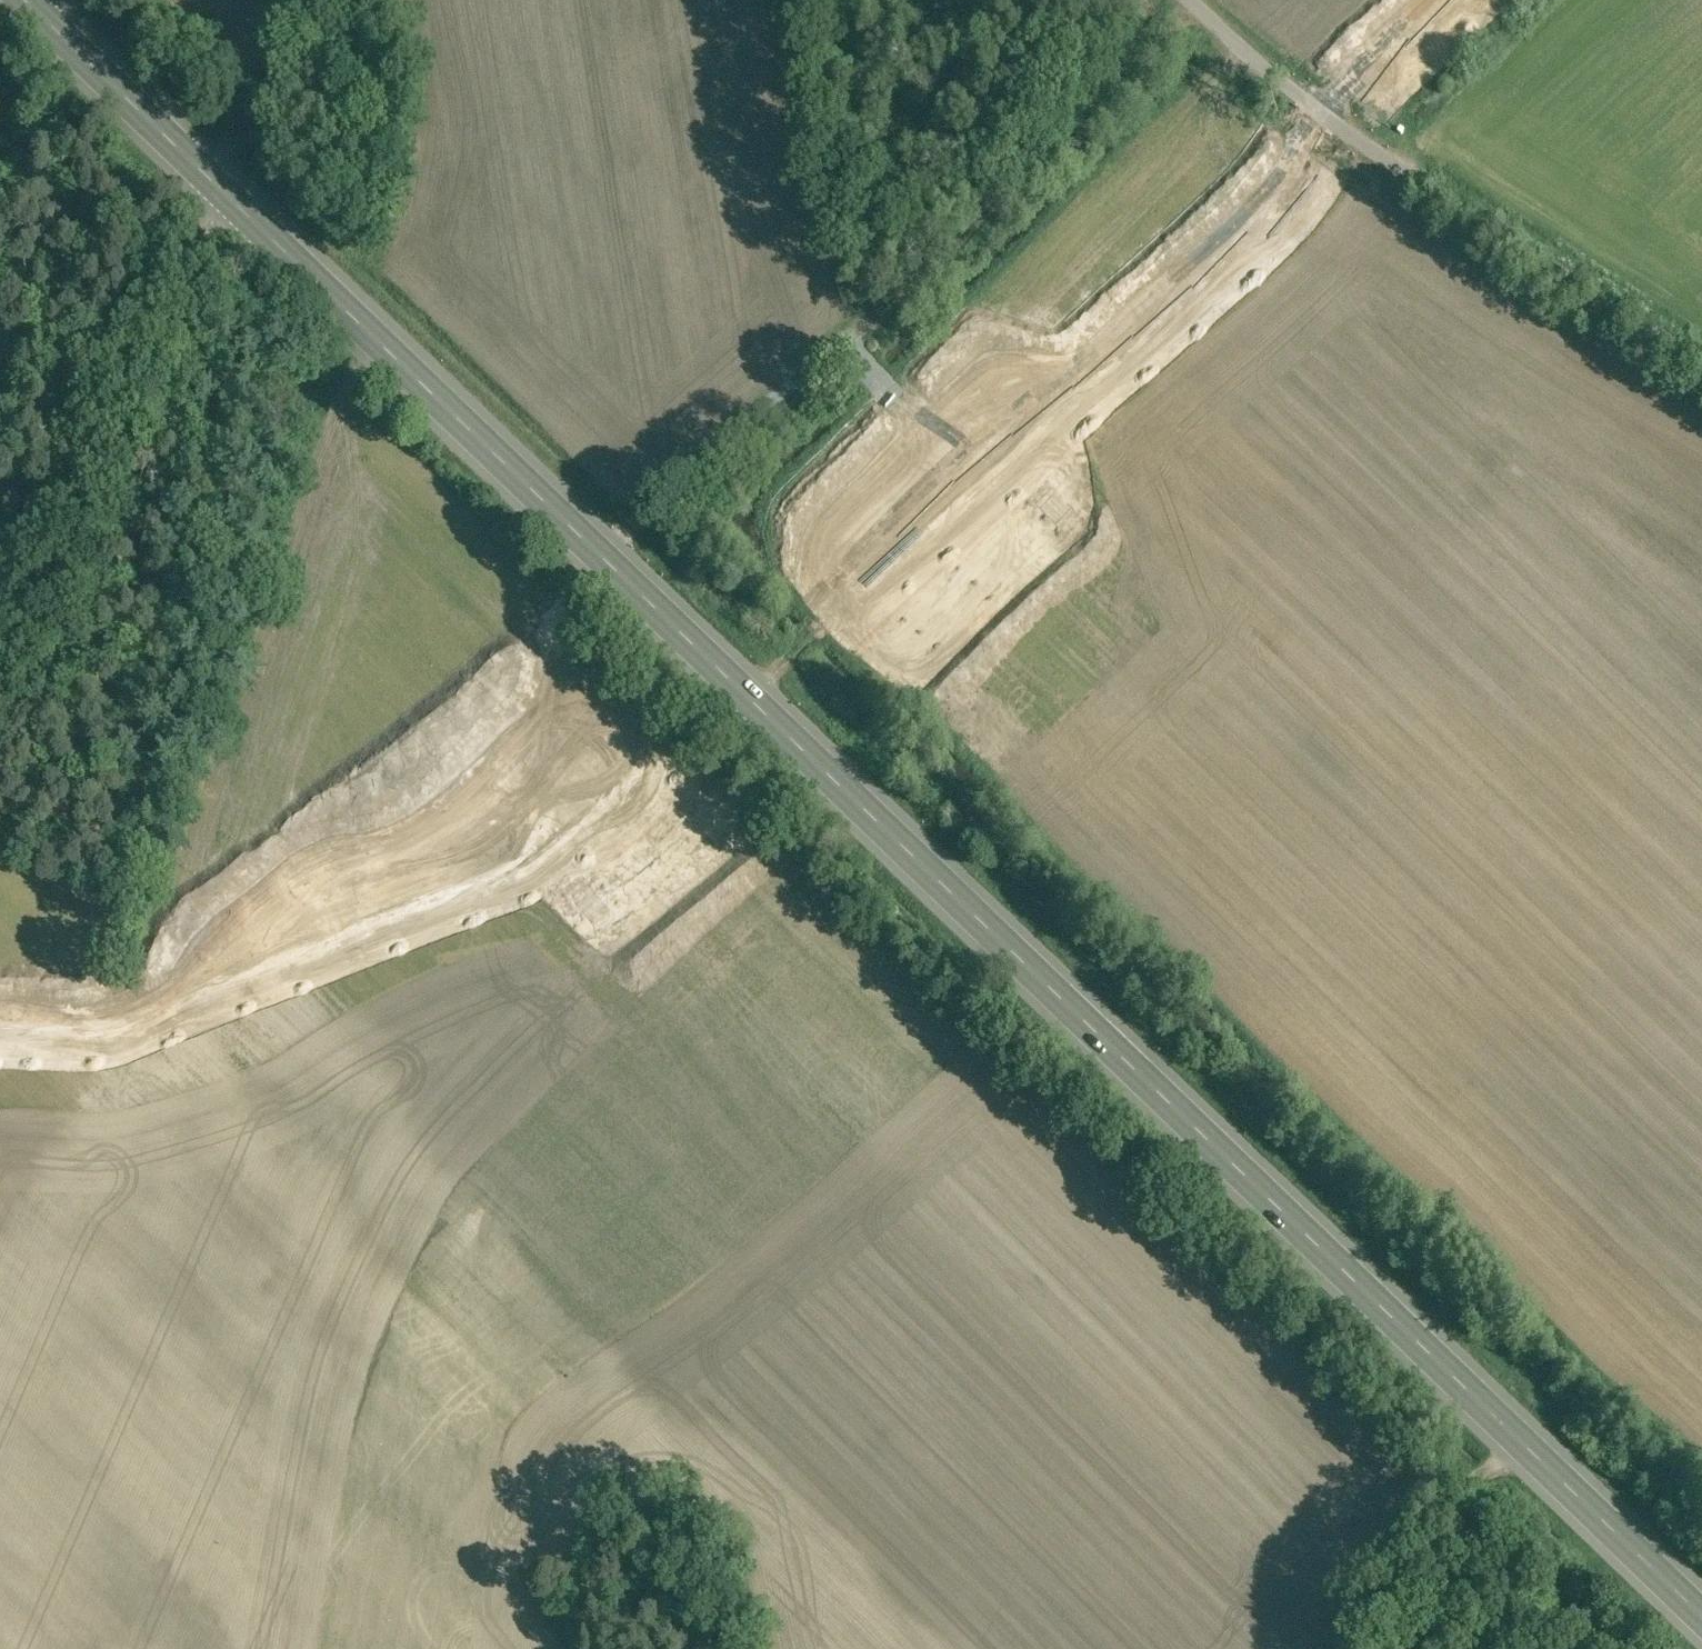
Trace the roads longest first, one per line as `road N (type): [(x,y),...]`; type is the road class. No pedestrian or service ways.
road 1 (secondary): [(221,190),(1701,1617)]
road 2 (residential): [(1701,362),(1374,150),(1258,65),(1192,0)]
road 3 (unclassified): [(221,190),(0,691)]
road 4 (secondary): [(26,0),(221,190)]

